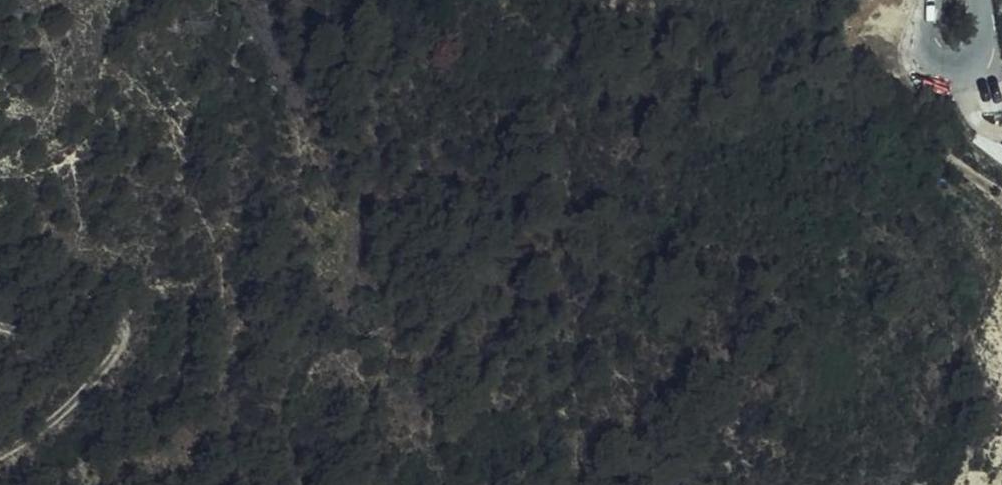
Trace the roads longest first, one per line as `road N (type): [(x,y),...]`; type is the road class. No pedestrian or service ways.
road 1 (track): [(0,325),(21,331),(74,314),(110,316),(126,332),(99,378),(0,454)]
road 2 (tertiary): [(927,0),(924,63),(951,74),(976,63),(979,0)]

